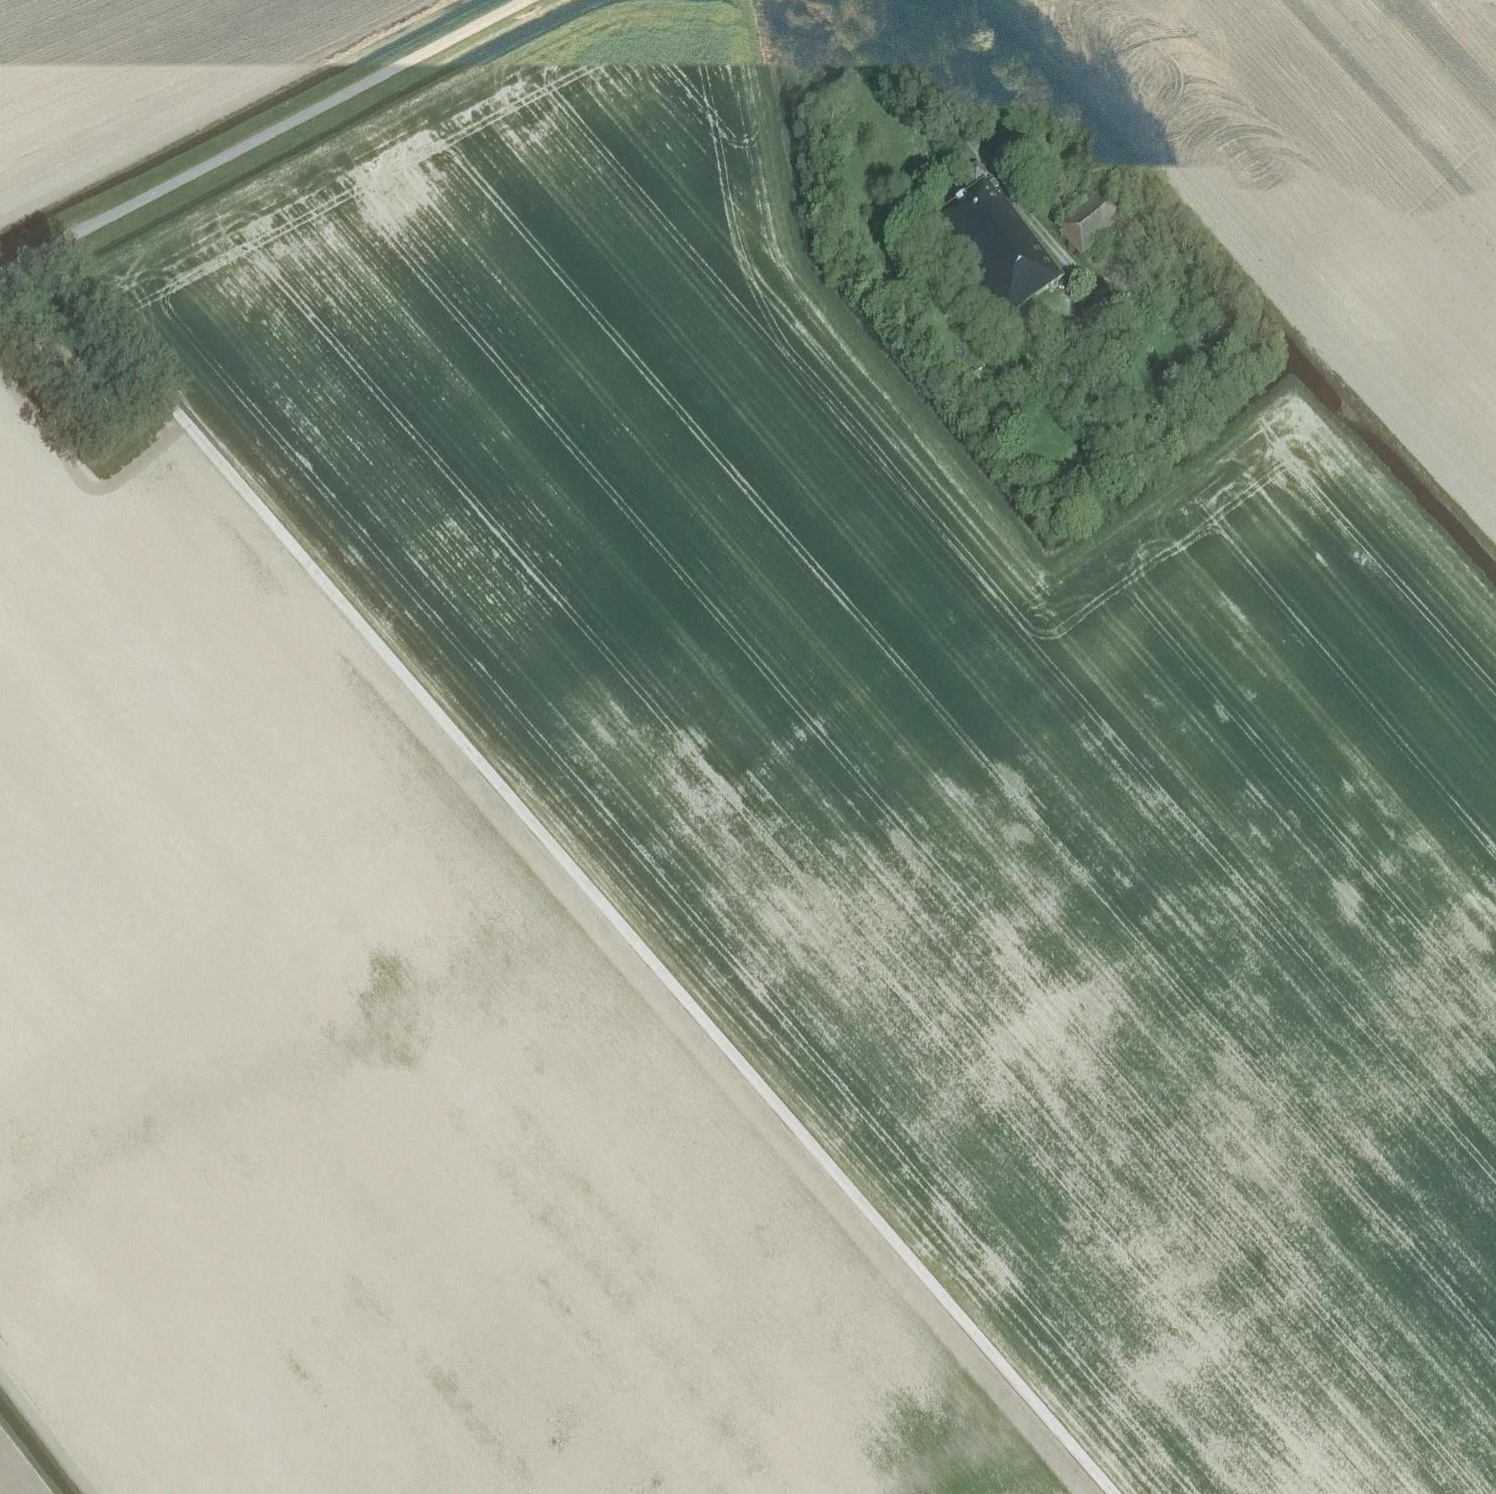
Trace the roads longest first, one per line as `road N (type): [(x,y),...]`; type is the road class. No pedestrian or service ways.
road 1 (track): [(46,254),(1114,1493)]
road 2 (unclassified): [(0,278),(541,0)]

